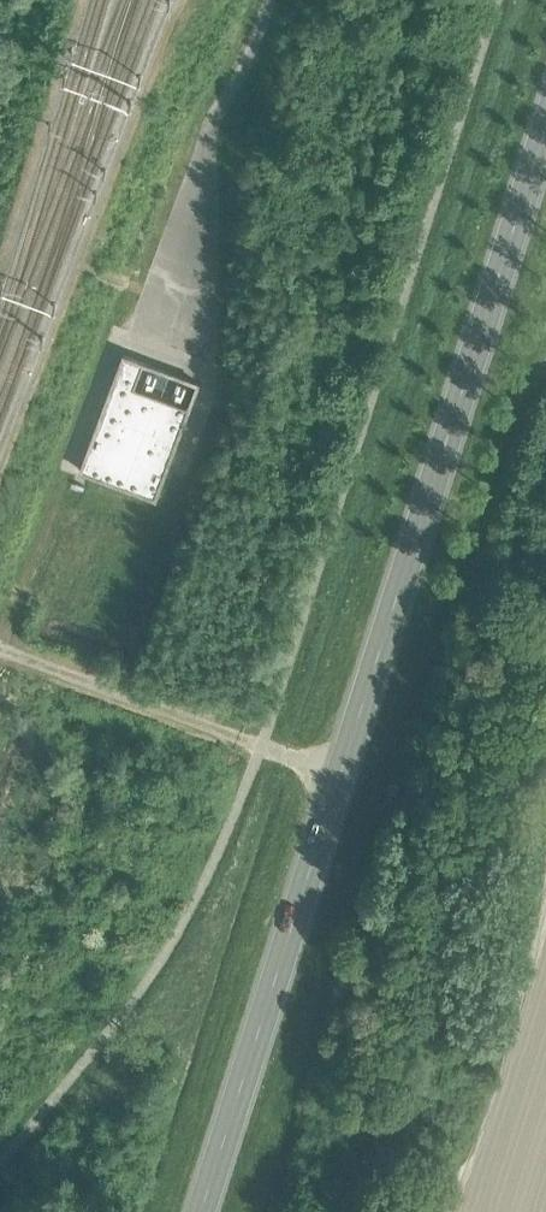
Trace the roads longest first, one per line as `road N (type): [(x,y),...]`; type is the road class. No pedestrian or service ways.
road 1 (secondary): [(340,773),(545,122)]
road 2 (secondary): [(201,1211),(340,773)]
road 3 (unclassified): [(340,773),(0,650)]
road 4 (track): [(66,471),(0,640)]

